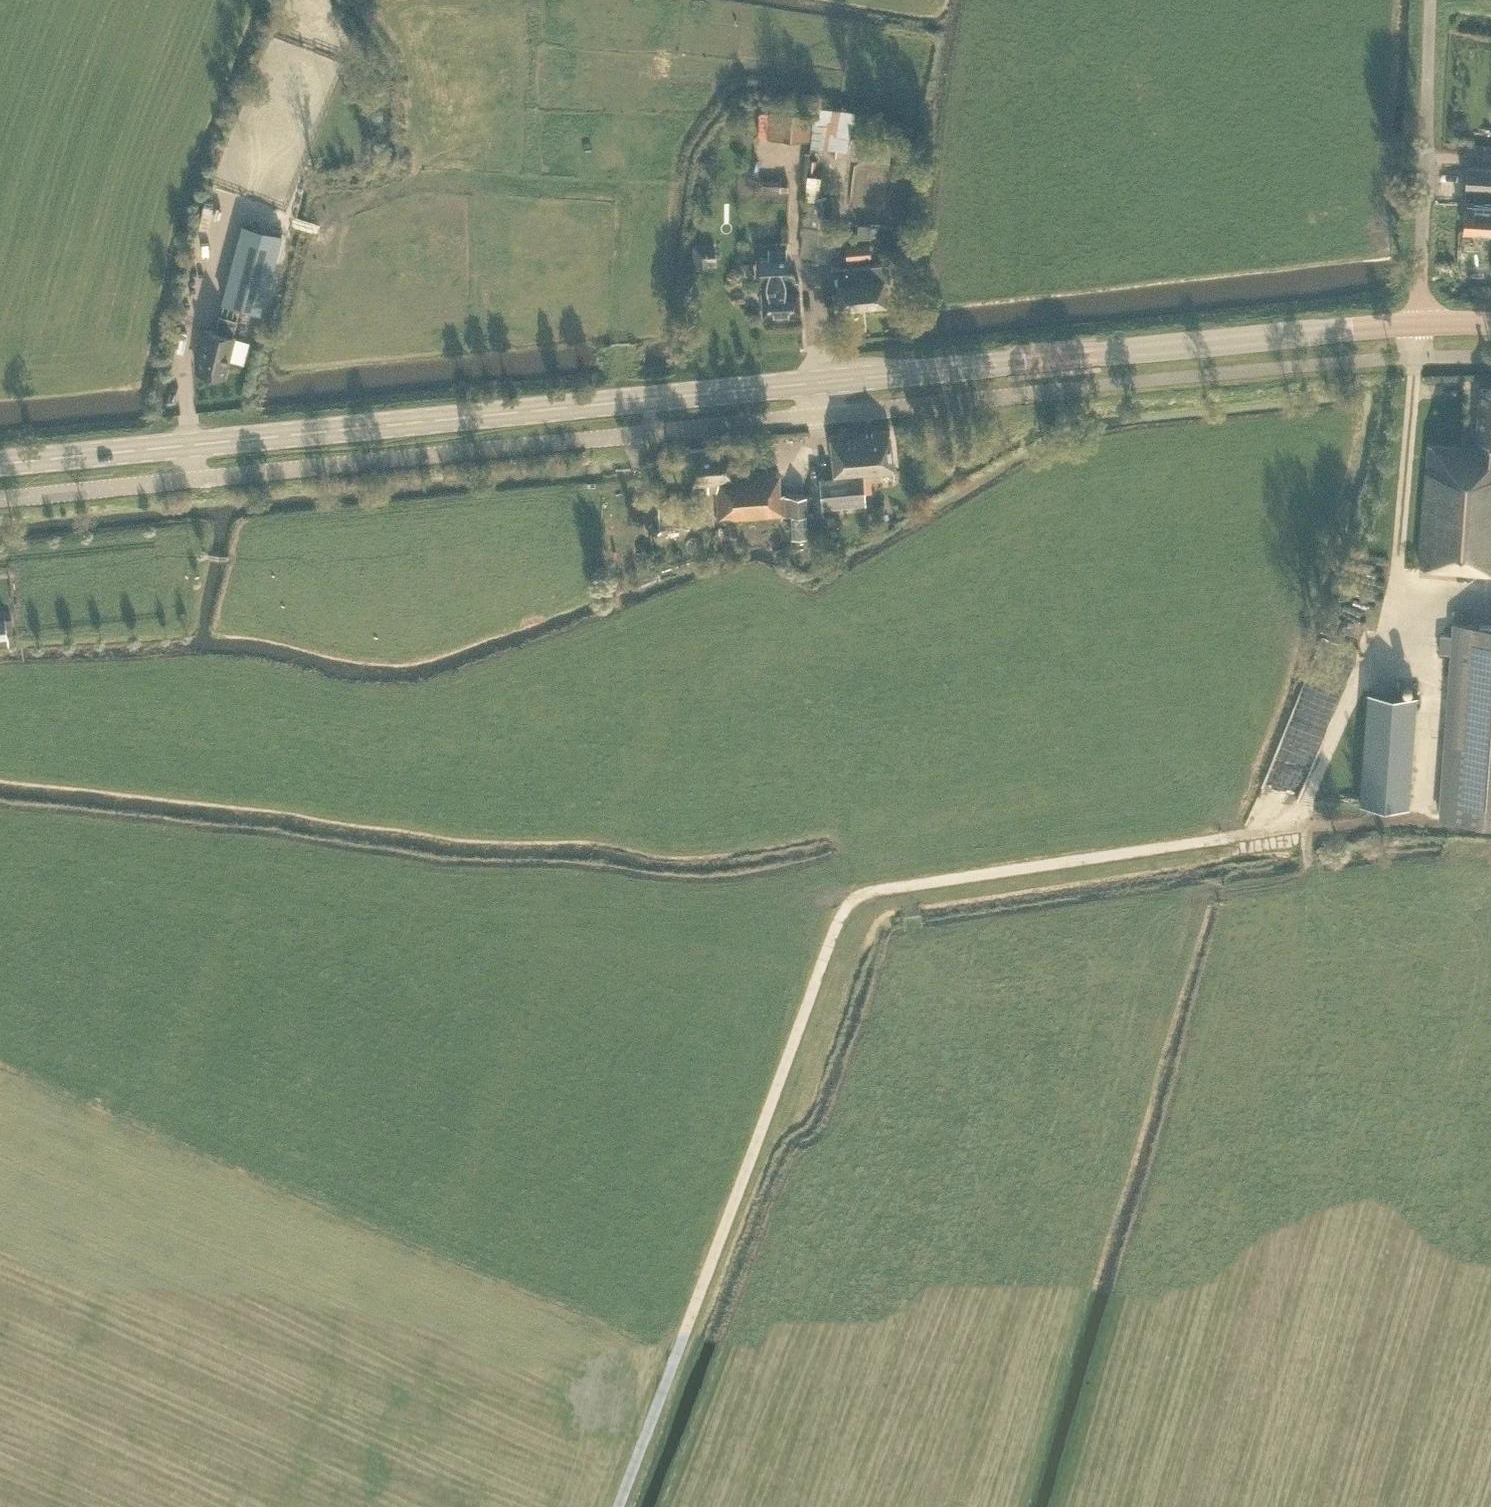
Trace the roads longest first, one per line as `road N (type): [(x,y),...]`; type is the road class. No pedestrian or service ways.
road 1 (track): [(616,1506),(832,935),(852,902),(892,888),(1294,826),(1395,594)]
road 2 (secondary): [(0,463),(1053,359)]
road 3 (secondary): [(1417,325),(1053,359)]
road 4 (unclassified): [(1430,0),(1417,325)]
road 5 (track): [(1422,825),(1433,672),(1379,637)]
road 6 (track): [(1294,826),(1490,829)]

